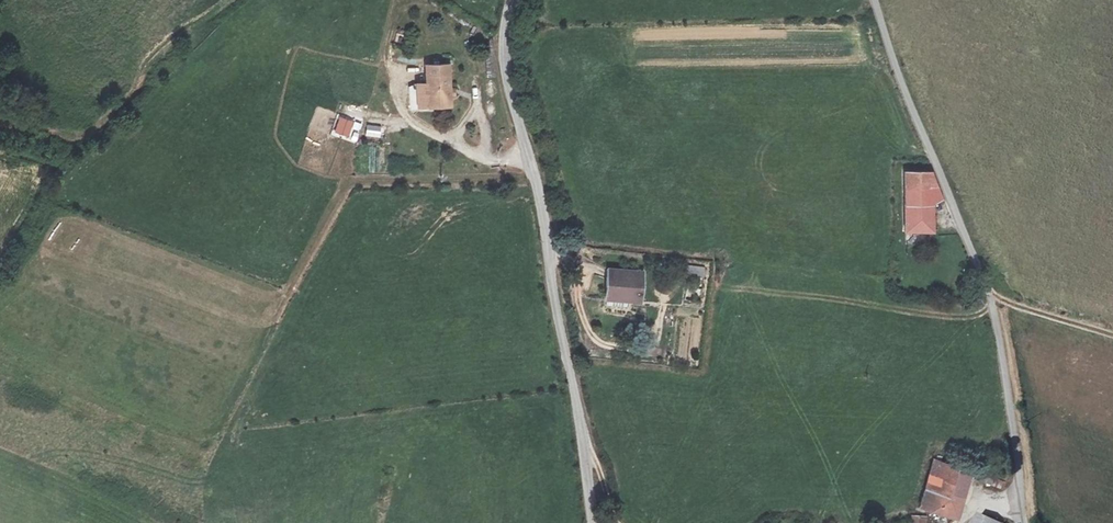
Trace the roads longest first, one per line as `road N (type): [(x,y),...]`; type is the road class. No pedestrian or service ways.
road 1 (unclassified): [(875,0),(993,315),(1019,513)]
road 2 (unclassified): [(594,522),(541,206),(508,86),(503,26),(510,0)]

